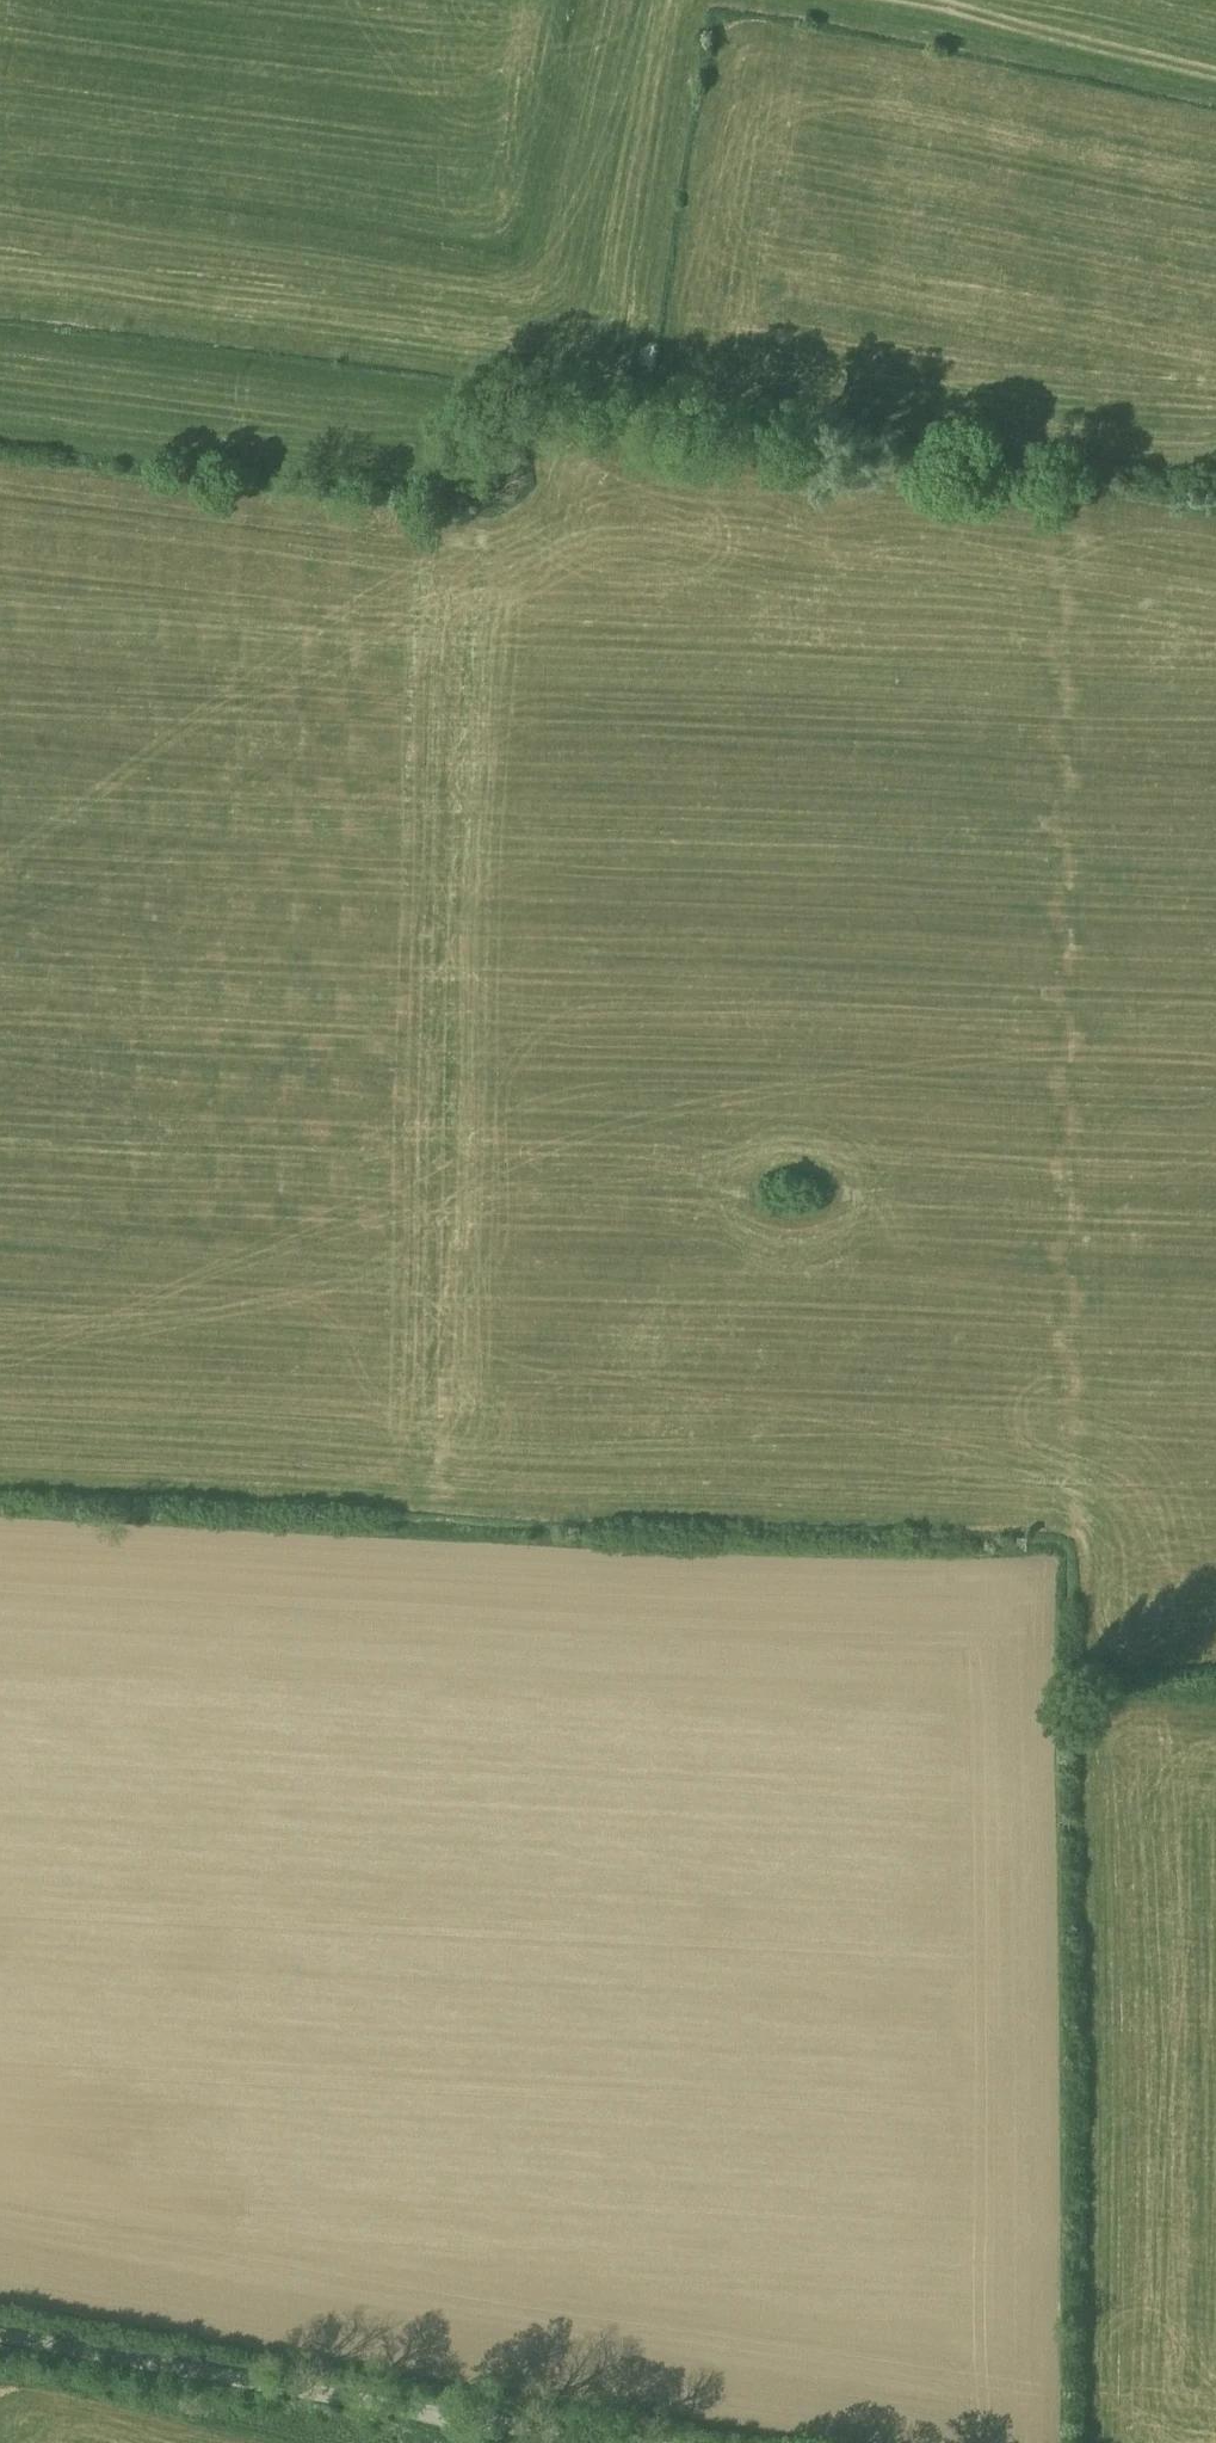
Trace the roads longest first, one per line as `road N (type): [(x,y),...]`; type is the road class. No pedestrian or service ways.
road 1 (unclassified): [(0,2332),(641,2442)]

